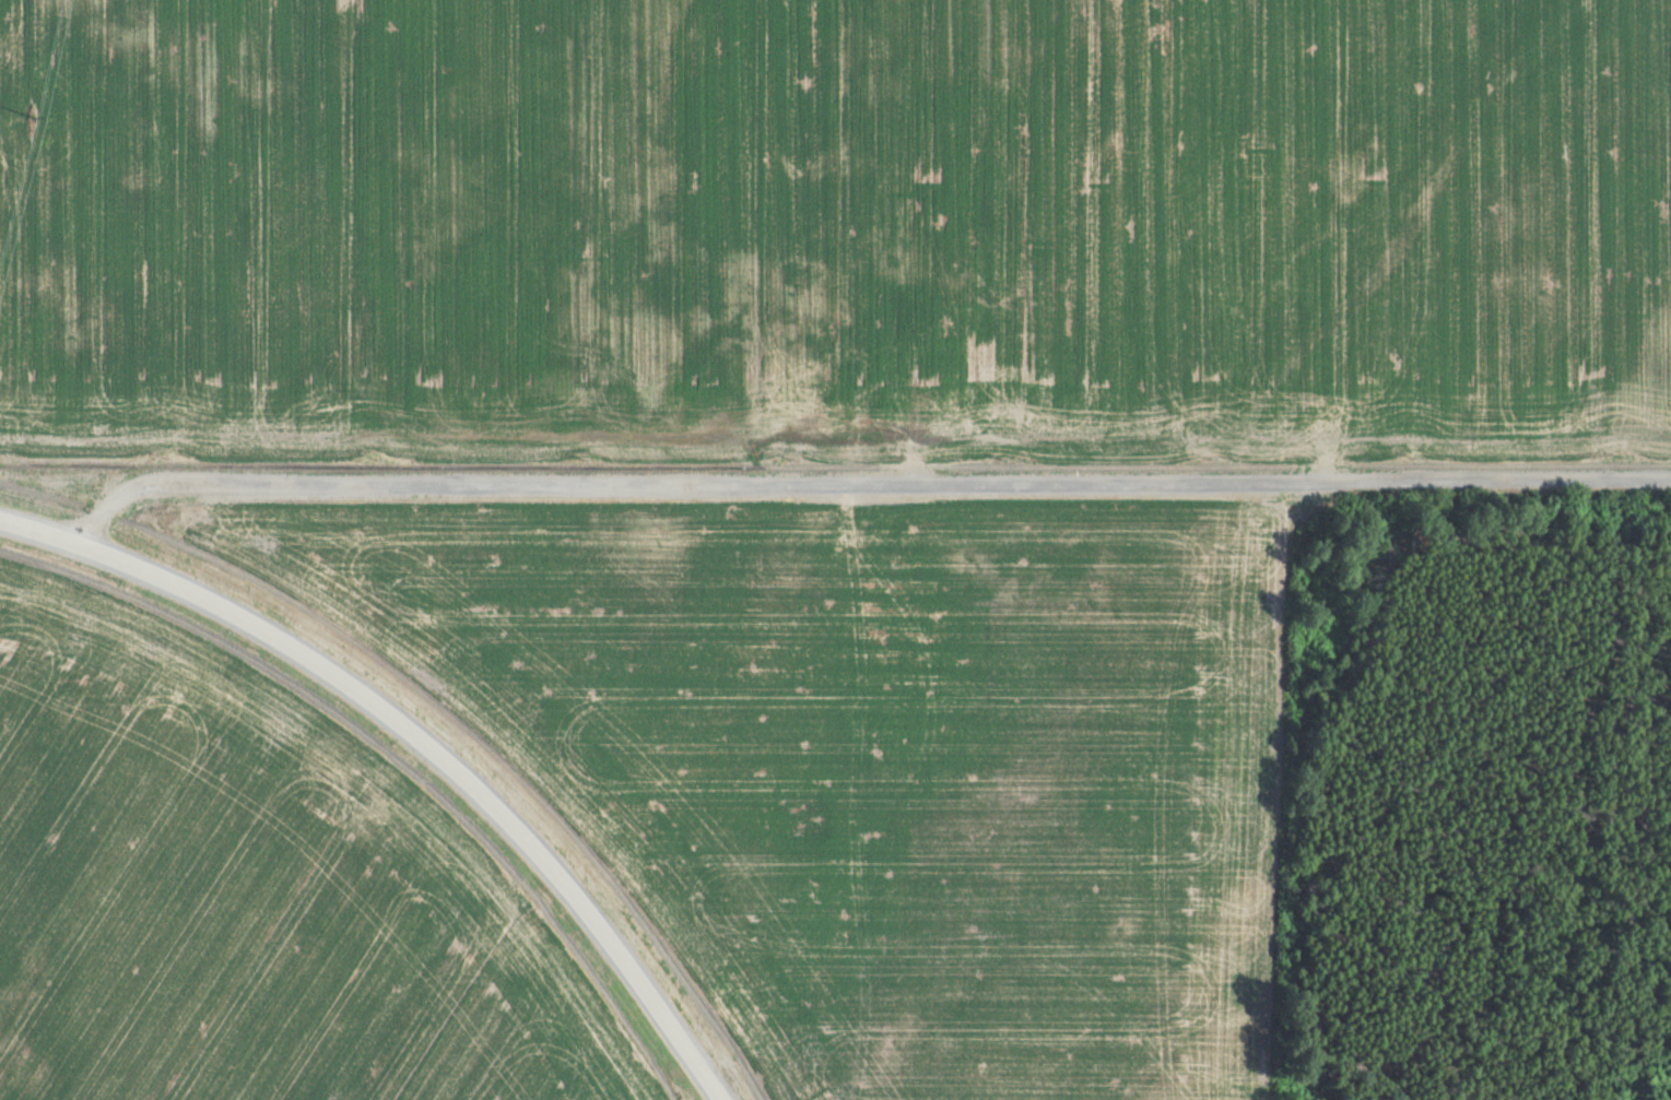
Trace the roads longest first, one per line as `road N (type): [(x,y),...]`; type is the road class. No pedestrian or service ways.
road 1 (residential): [(83,547),(110,506),(142,487),(1670,480)]
road 2 (secondary): [(720,1099),(578,904),(508,827),(384,713),(227,613),(83,547),(0,522)]

